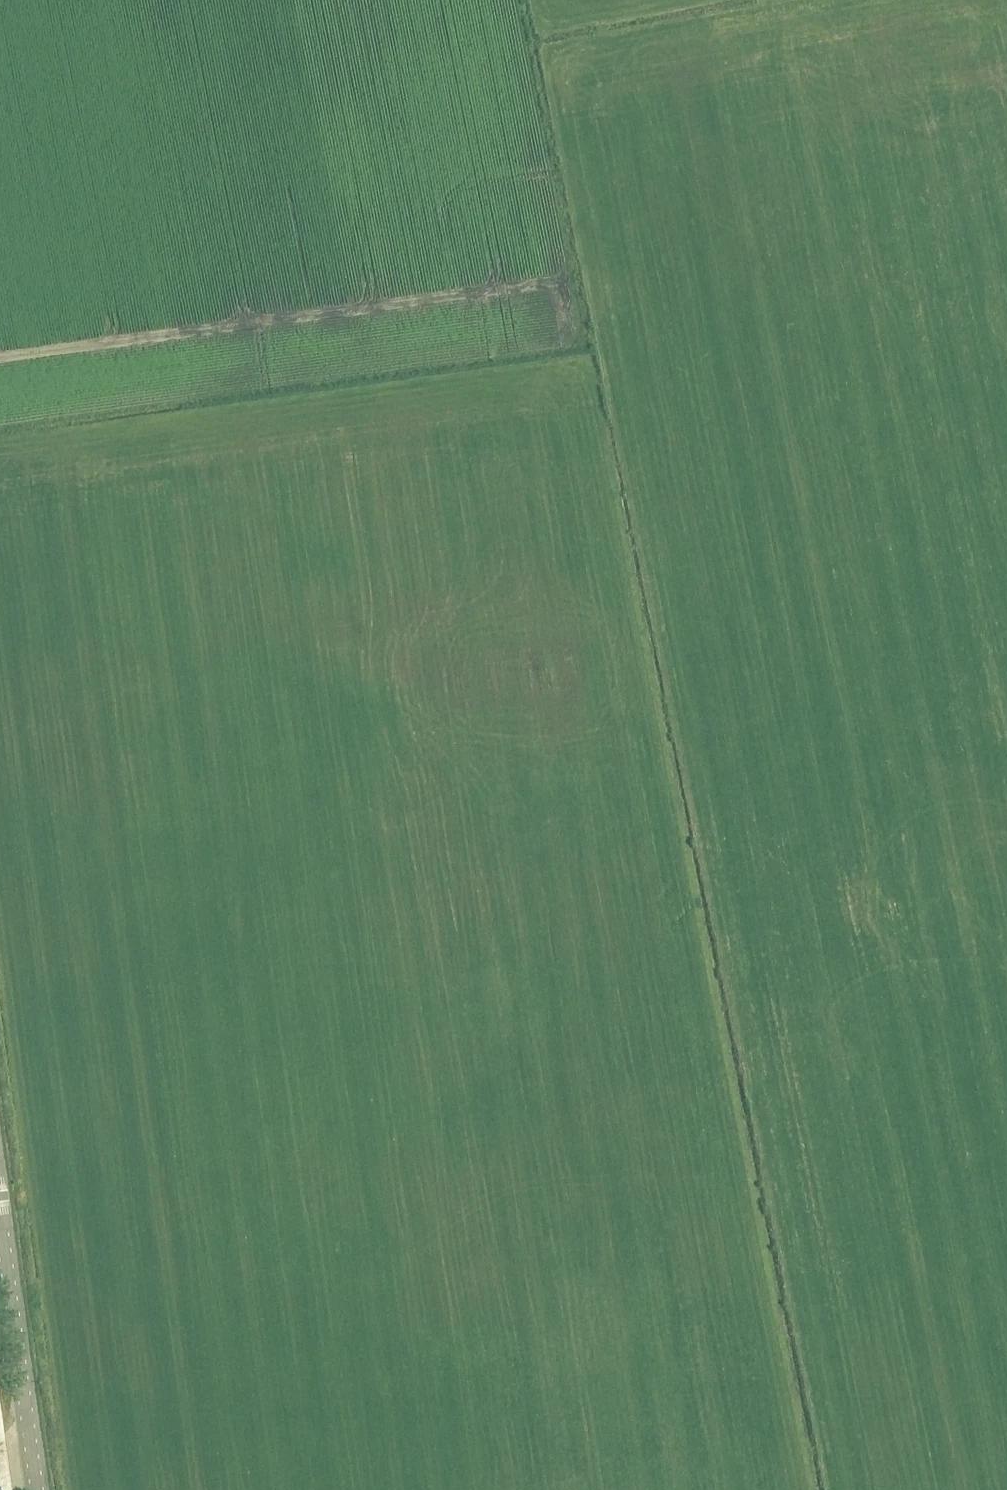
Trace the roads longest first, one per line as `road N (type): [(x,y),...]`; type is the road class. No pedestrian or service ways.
road 1 (tertiary): [(36,1489),(0,1222)]

